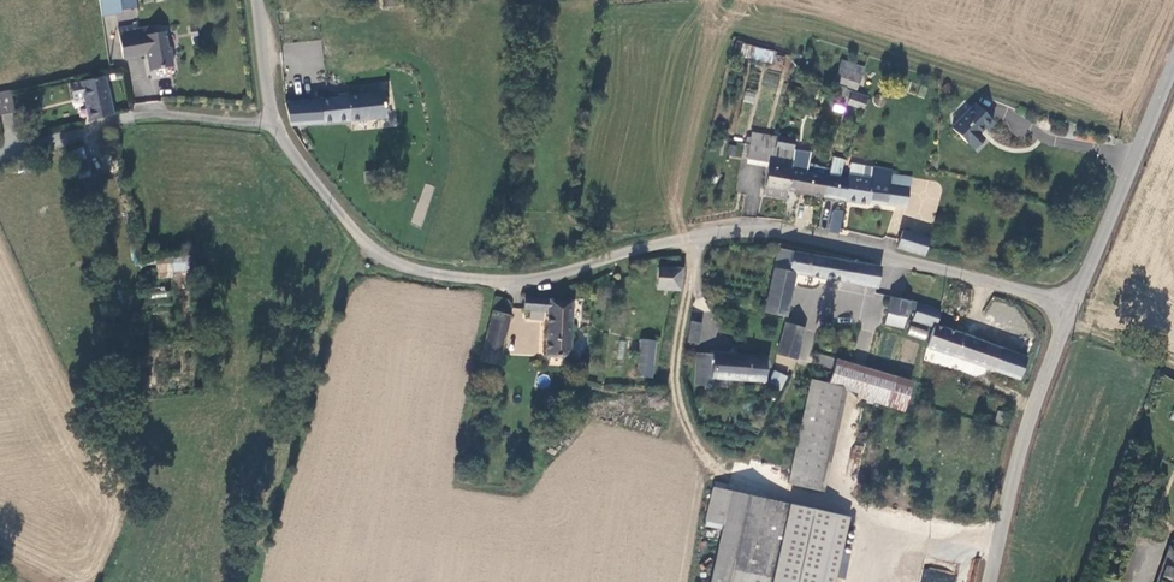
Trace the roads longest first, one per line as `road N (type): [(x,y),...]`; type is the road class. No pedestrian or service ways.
road 1 (unclassified): [(1070,303),(790,232),(739,229),(527,280),(414,270),(356,234),(272,121)]
road 2 (tertiary): [(987,581),(1016,463),(1070,303)]
road 3 (unclassified): [(2,154),(145,114),(272,121)]
road 4 (tertiary): [(1070,303),(1173,58)]
road 5 (track): [(692,268),(675,392),(700,450),(744,483)]
road 6 (unclassified): [(272,121),(255,0)]

